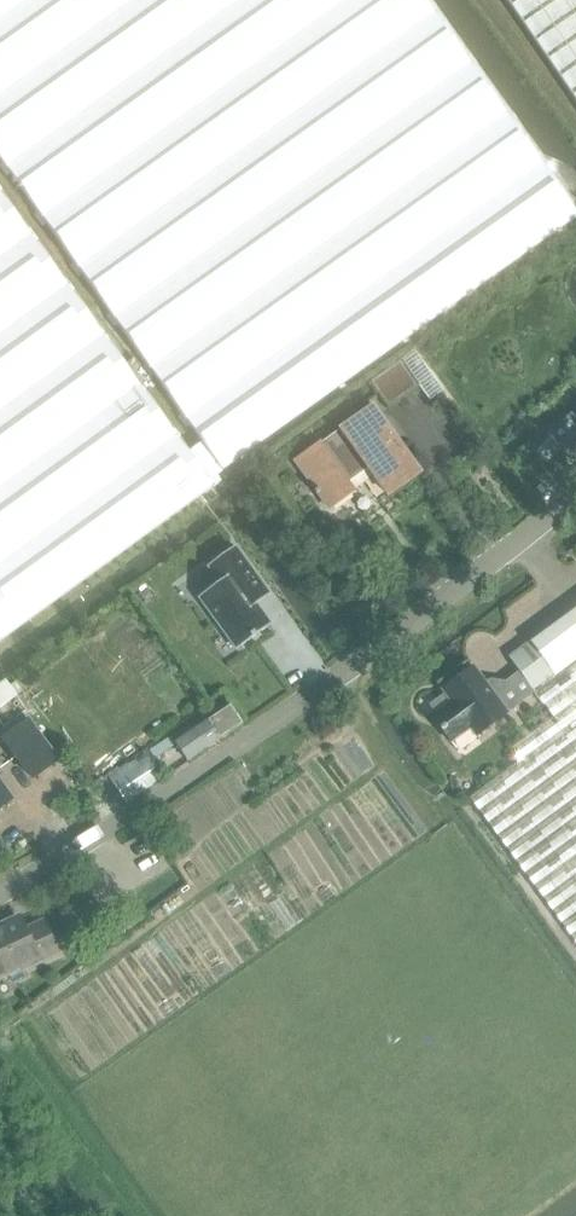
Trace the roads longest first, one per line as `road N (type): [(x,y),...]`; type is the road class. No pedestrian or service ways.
road 1 (unclassified): [(575,494),(351,669),(0,894)]

